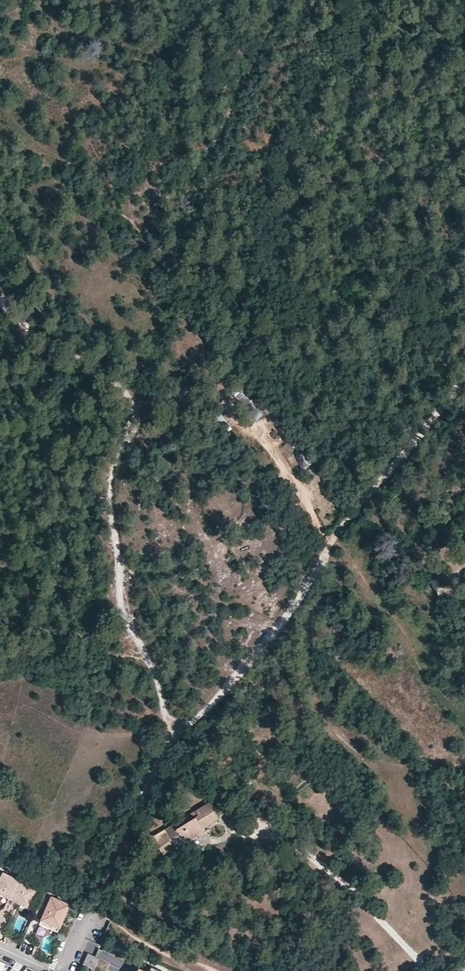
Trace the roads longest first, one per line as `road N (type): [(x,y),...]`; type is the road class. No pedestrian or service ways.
road 1 (track): [(0,303),(36,339),(135,405),(138,418),(112,494),(121,612),(156,676),(170,730)]
road 2 (track): [(170,730),(203,718),(298,600),(379,476),(464,376)]
road 3 (track): [(60,970),(170,730)]

